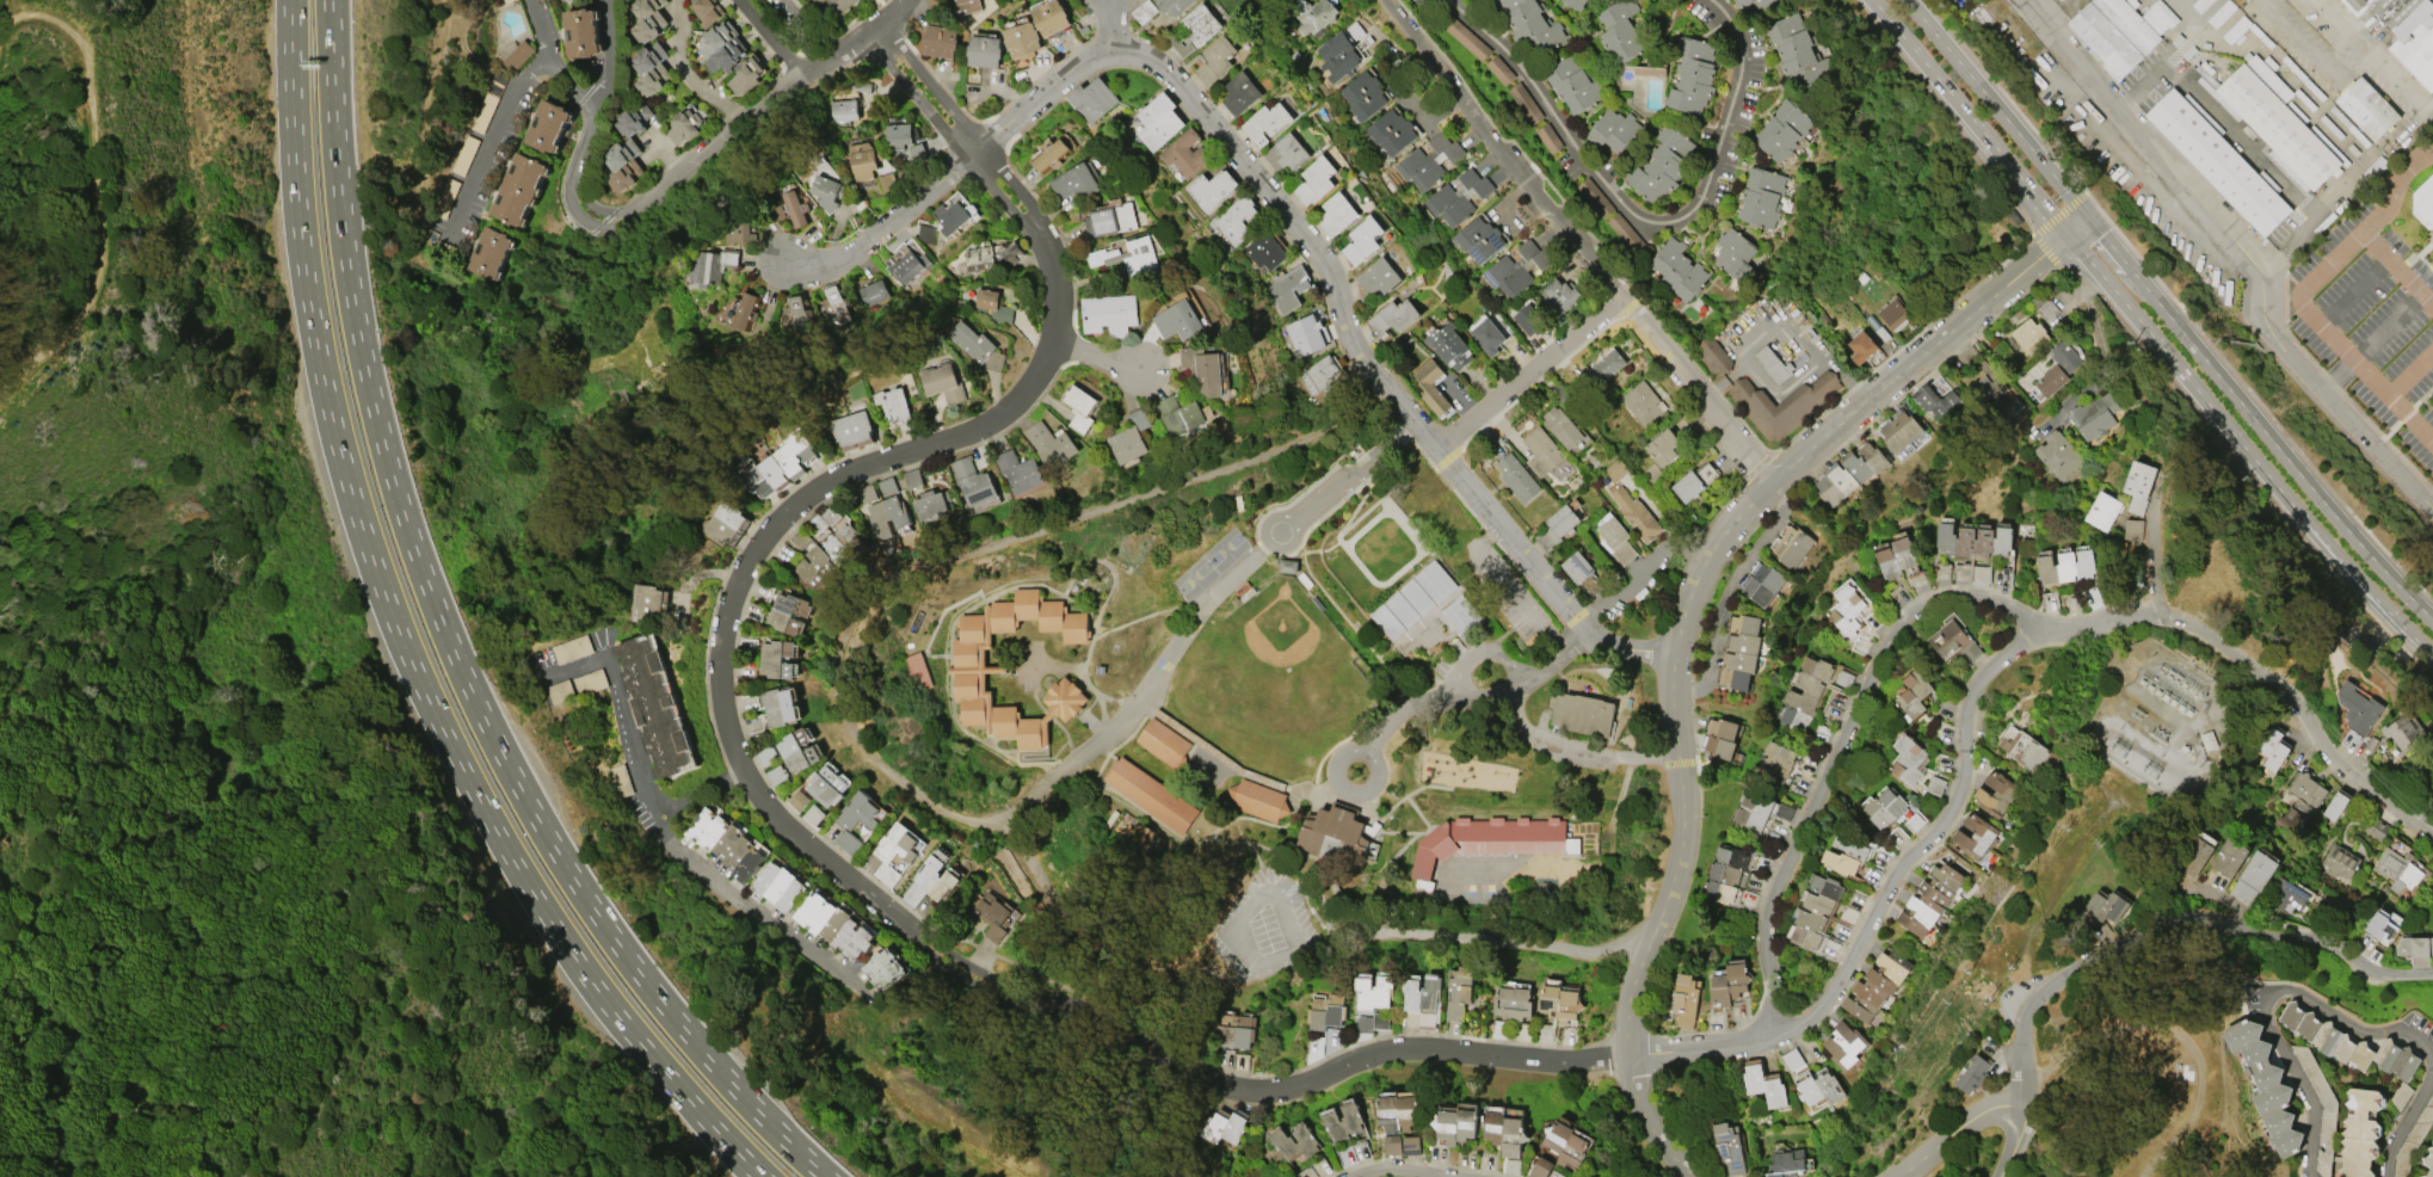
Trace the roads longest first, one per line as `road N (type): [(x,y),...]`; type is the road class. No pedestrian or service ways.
road 1 (residential): [(1057,343),(1004,419),(978,436),(866,463),(772,531),(743,574),(723,646),(728,717),(750,776),(928,943),(1014,994),(1232,1085),(1275,1090),(1403,1044),(1522,1059),(1627,1056)]
road 2 (motorway): [(827,1176),(708,1056),(616,941),(518,785),(441,618),(394,480),(353,298),(331,0)]
road 3 (residential): [(1674,651),(1625,648),(1587,630),(1359,350),(1337,273),(1158,61),(1114,51),(1085,64),(797,294)]
road 4 (motorway): [(289,0),(303,269),(339,451),(371,559),(425,698),(493,831),(616,1016),(689,1102)]
road 5 (tertiary): [(2068,234),(1758,493),(1707,556),(1684,610),(1673,697),(1681,850),(1632,982),(1626,1037),(1636,1101),(1696,1176)]
road 6 (residential): [(2030,0),(2258,270),(2263,321),(2275,341),(2432,511)]
road 7 (residential): [(1769,483),(1384,0)]
road 8 (residential): [(2041,633),(1991,599),(1945,600),(1896,633),(1770,894),(1766,947),(1780,1036)]
road 9 (residential): [(1710,0),(1739,43),(1745,82),(1708,190),(1687,220),(1651,223),(1632,214),(1581,156),(1505,50),(1443,0)]
road 10 (secondary): [(2068,234),(2314,531),(2432,657)]
road 11 (residential): [(2022,1107),(2026,1021),(2052,986),(2155,933),(2182,928),(2321,941),(2376,974),(2432,973)]
road 12 (residential): [(1780,1036),(1825,1007),(1957,812),(1971,713),(2000,664),(2041,633)]
road 13 (residential): [(2432,835),(2359,783),(2223,645),(2152,614),(2041,633)]
road 14 (secondary): [(2432,620),(2152,296)]
road 15 (residential): [(2432,1061),(2432,1047),(2402,1028),(2358,1030),(2293,990),(2272,996),(2265,1013),(2317,1115),(2309,1176)]
road 16 (residential): [(910,0),(620,218)]
road 17 (residential): [(863,35),(1028,229),(1037,230)]
road 18 (secondary): [(1901,33),(2068,234)]
road 19 (residential): [(1037,230),(1035,216),(879,25)]
road 20 (secondary): [(2088,217),(1921,17)]
road 21 (residential): [(620,218),(579,197),(573,180),(611,78),(609,0)]
road 22 (residential): [(534,0),(546,25),(543,64),(524,86),(458,220)]
road 23 (residential): [(1625,301),(1443,448)]
road 24 (residential): [(1733,522),(1667,561),(1587,630)]
road 25 (residential): [(1627,1056),(1780,1036)]
road 26 (tertiary): [(1898,1176),(1982,1111),(2022,1107)]
road 27 (residential): [(1482,1176),(1416,1169),(1361,1176)]

